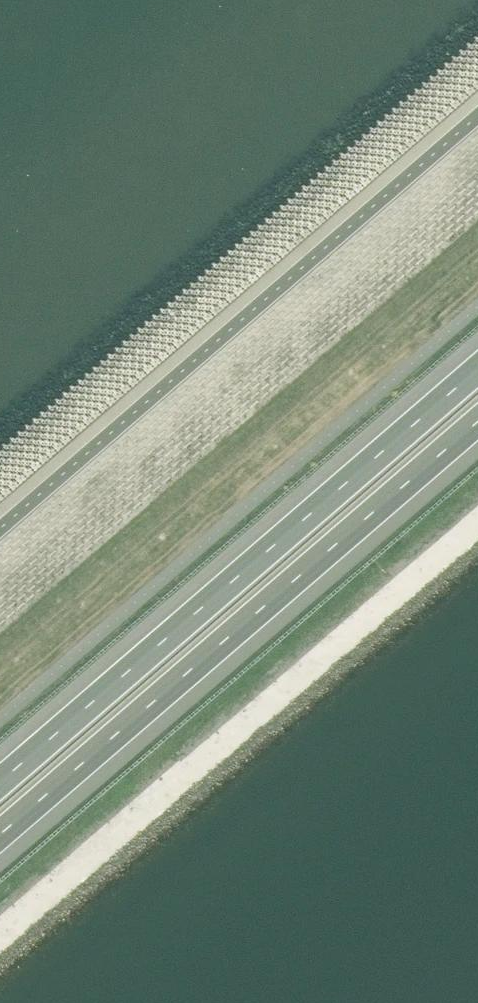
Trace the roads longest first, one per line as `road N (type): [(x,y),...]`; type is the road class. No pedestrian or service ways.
road 1 (motorway): [(0,836),(477,423)]
road 2 (motorway): [(477,366),(0,779)]

